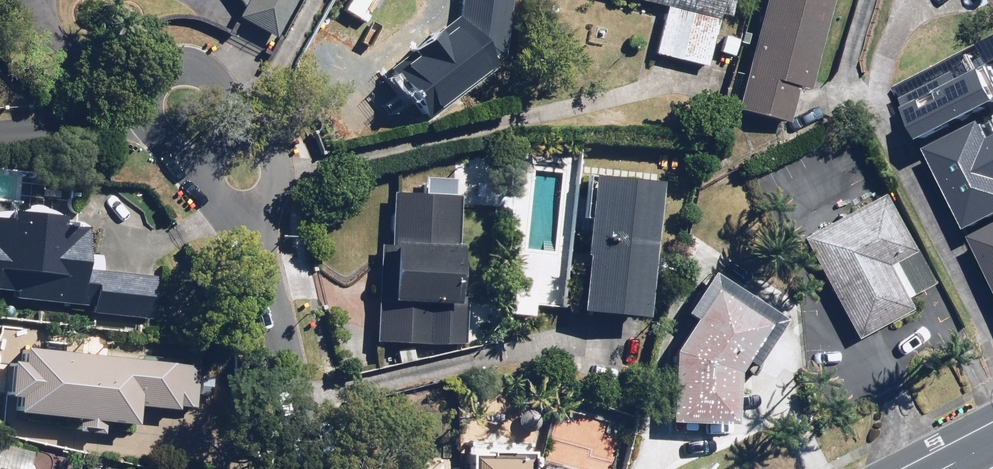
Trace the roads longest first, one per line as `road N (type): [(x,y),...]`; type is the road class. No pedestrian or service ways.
road 1 (residential): [(255,249),(151,143),(143,113),(156,84),(167,76),(201,77),(238,103),(274,159),(268,200)]
road 2 (residential): [(317,468),(255,249)]

